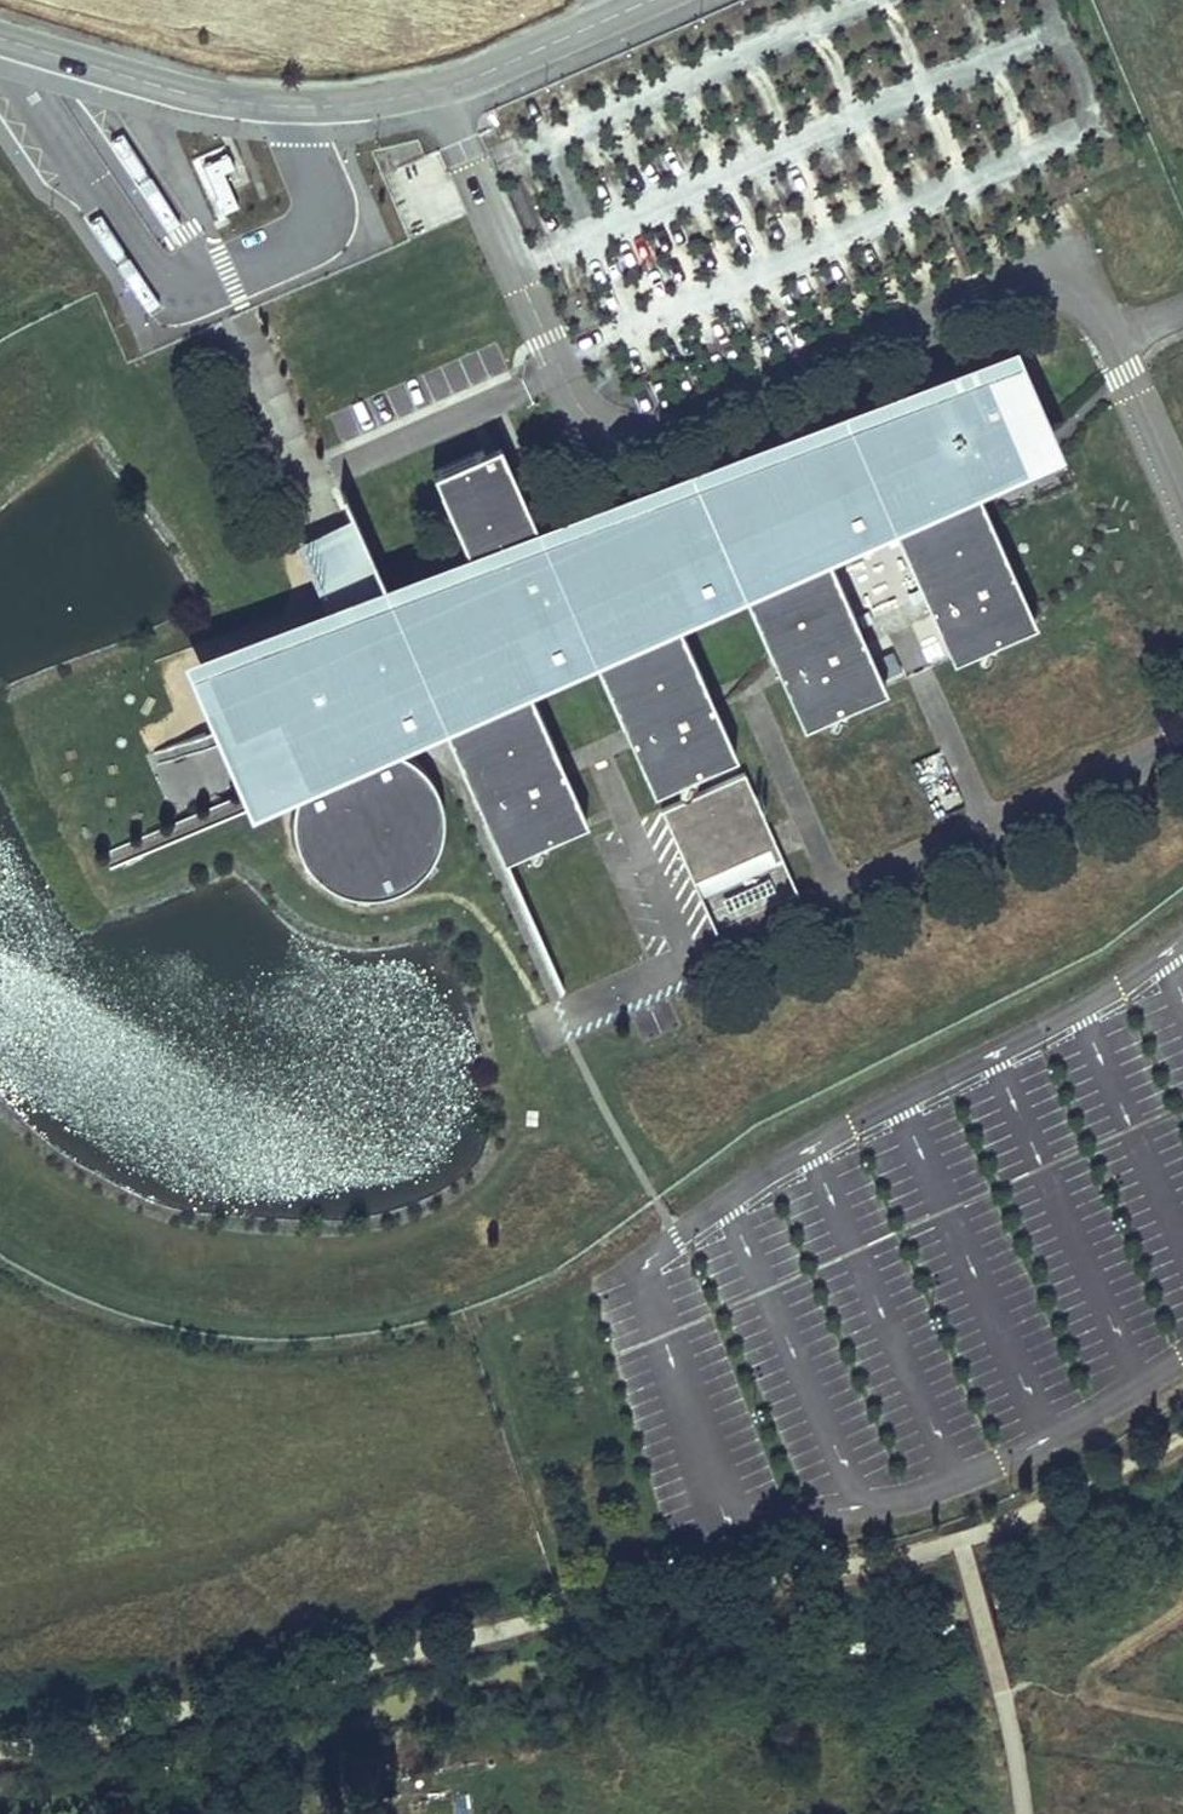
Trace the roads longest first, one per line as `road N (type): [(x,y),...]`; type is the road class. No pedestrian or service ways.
road 1 (residential): [(0,36),(84,68),(288,110),(434,93),(625,12)]

